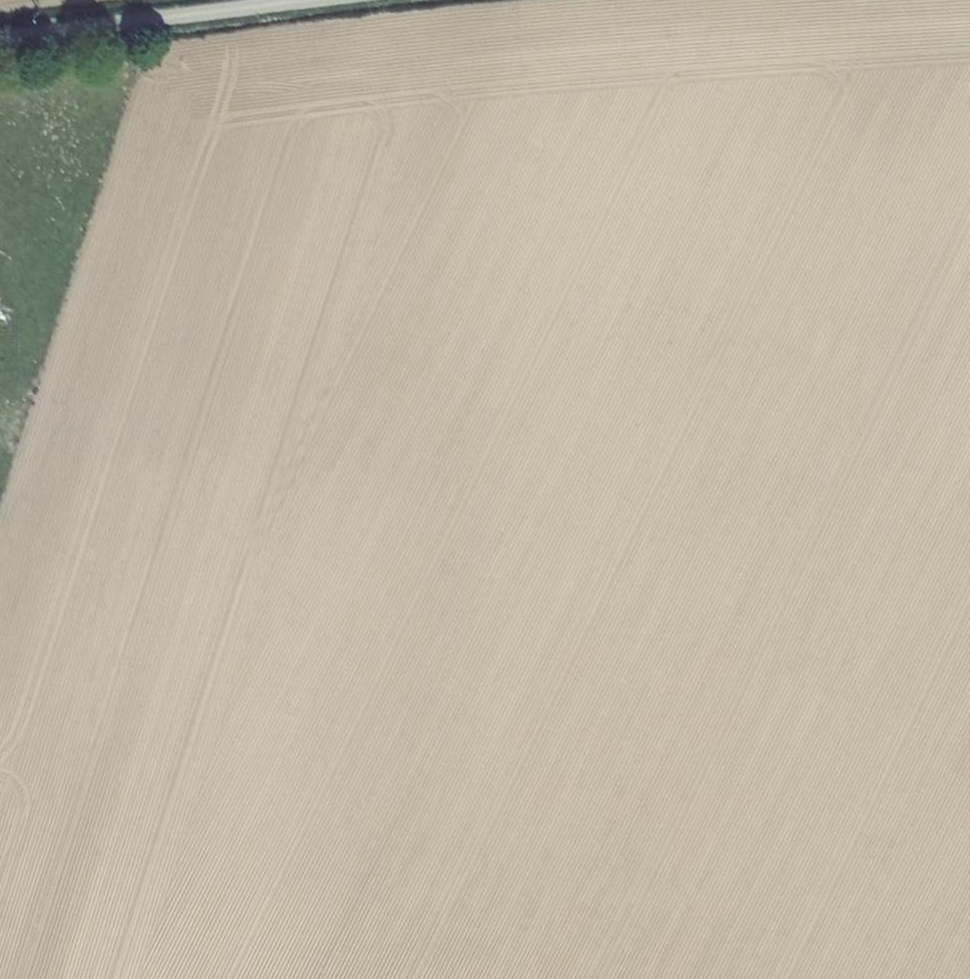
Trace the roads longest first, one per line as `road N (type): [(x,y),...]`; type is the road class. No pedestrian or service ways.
road 1 (unclassified): [(0,38),(298,0)]

